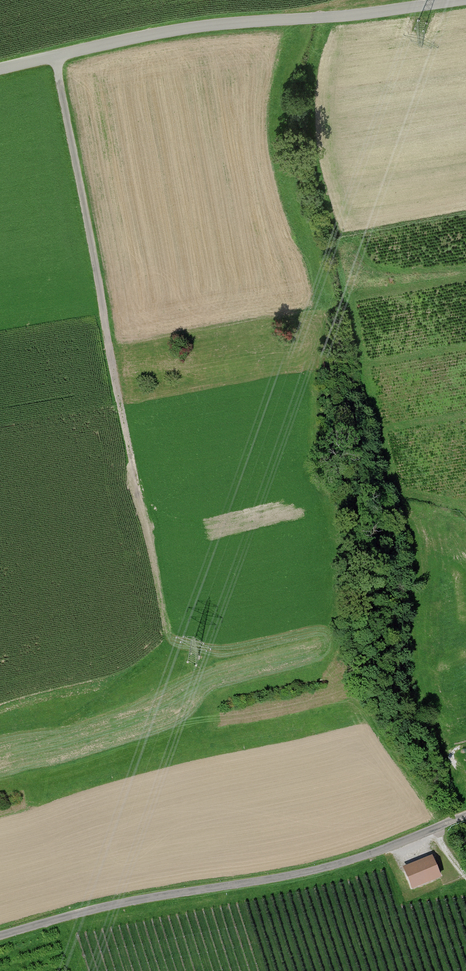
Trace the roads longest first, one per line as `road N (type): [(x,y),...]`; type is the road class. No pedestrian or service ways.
road 1 (track): [(55,56),(165,635)]
road 2 (unclassified): [(0,936),(122,902),(307,872),(465,817)]
road 3 (unclassified): [(460,0),(191,28),(0,69)]

